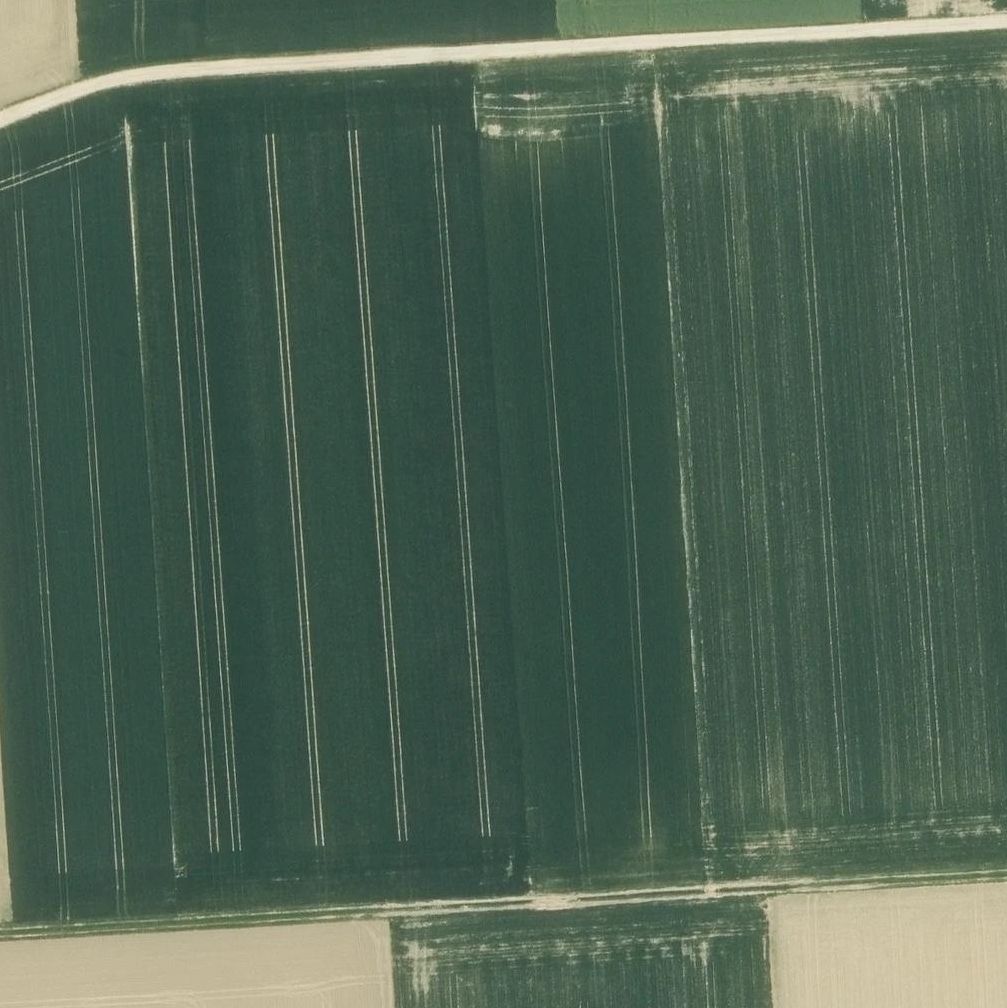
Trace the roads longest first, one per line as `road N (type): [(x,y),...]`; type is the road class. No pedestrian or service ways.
road 1 (track): [(0,931),(1006,873)]
road 2 (track): [(0,121),(158,72),(954,26)]

